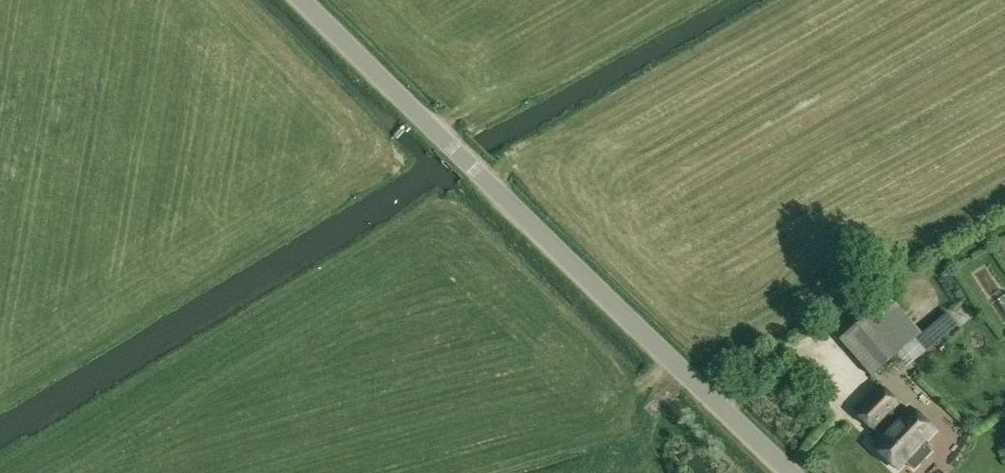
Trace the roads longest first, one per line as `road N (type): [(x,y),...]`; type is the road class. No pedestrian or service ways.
road 1 (unclassified): [(790,472),(301,0)]

